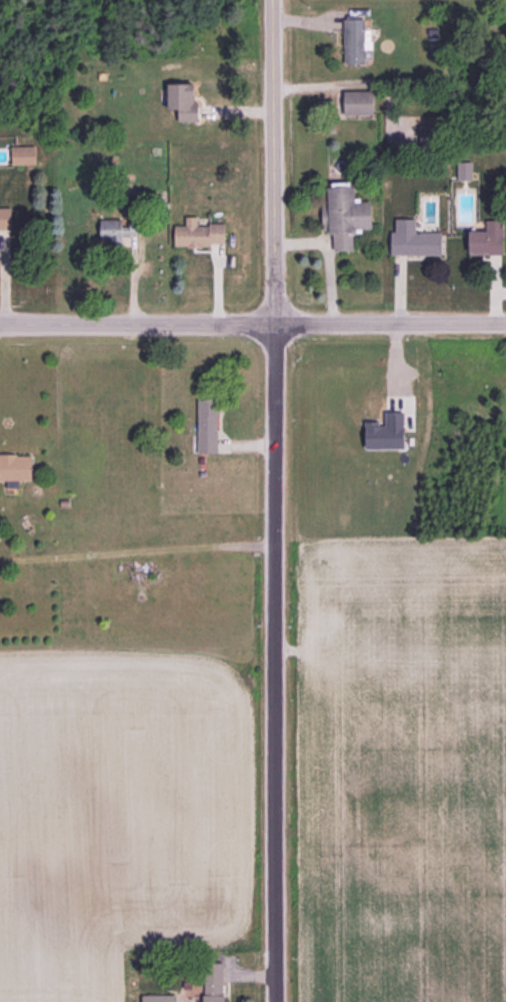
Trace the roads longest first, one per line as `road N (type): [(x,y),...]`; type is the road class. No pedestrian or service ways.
road 1 (residential): [(277,1001),(273,0)]
road 2 (residential): [(0,324),(505,322)]

